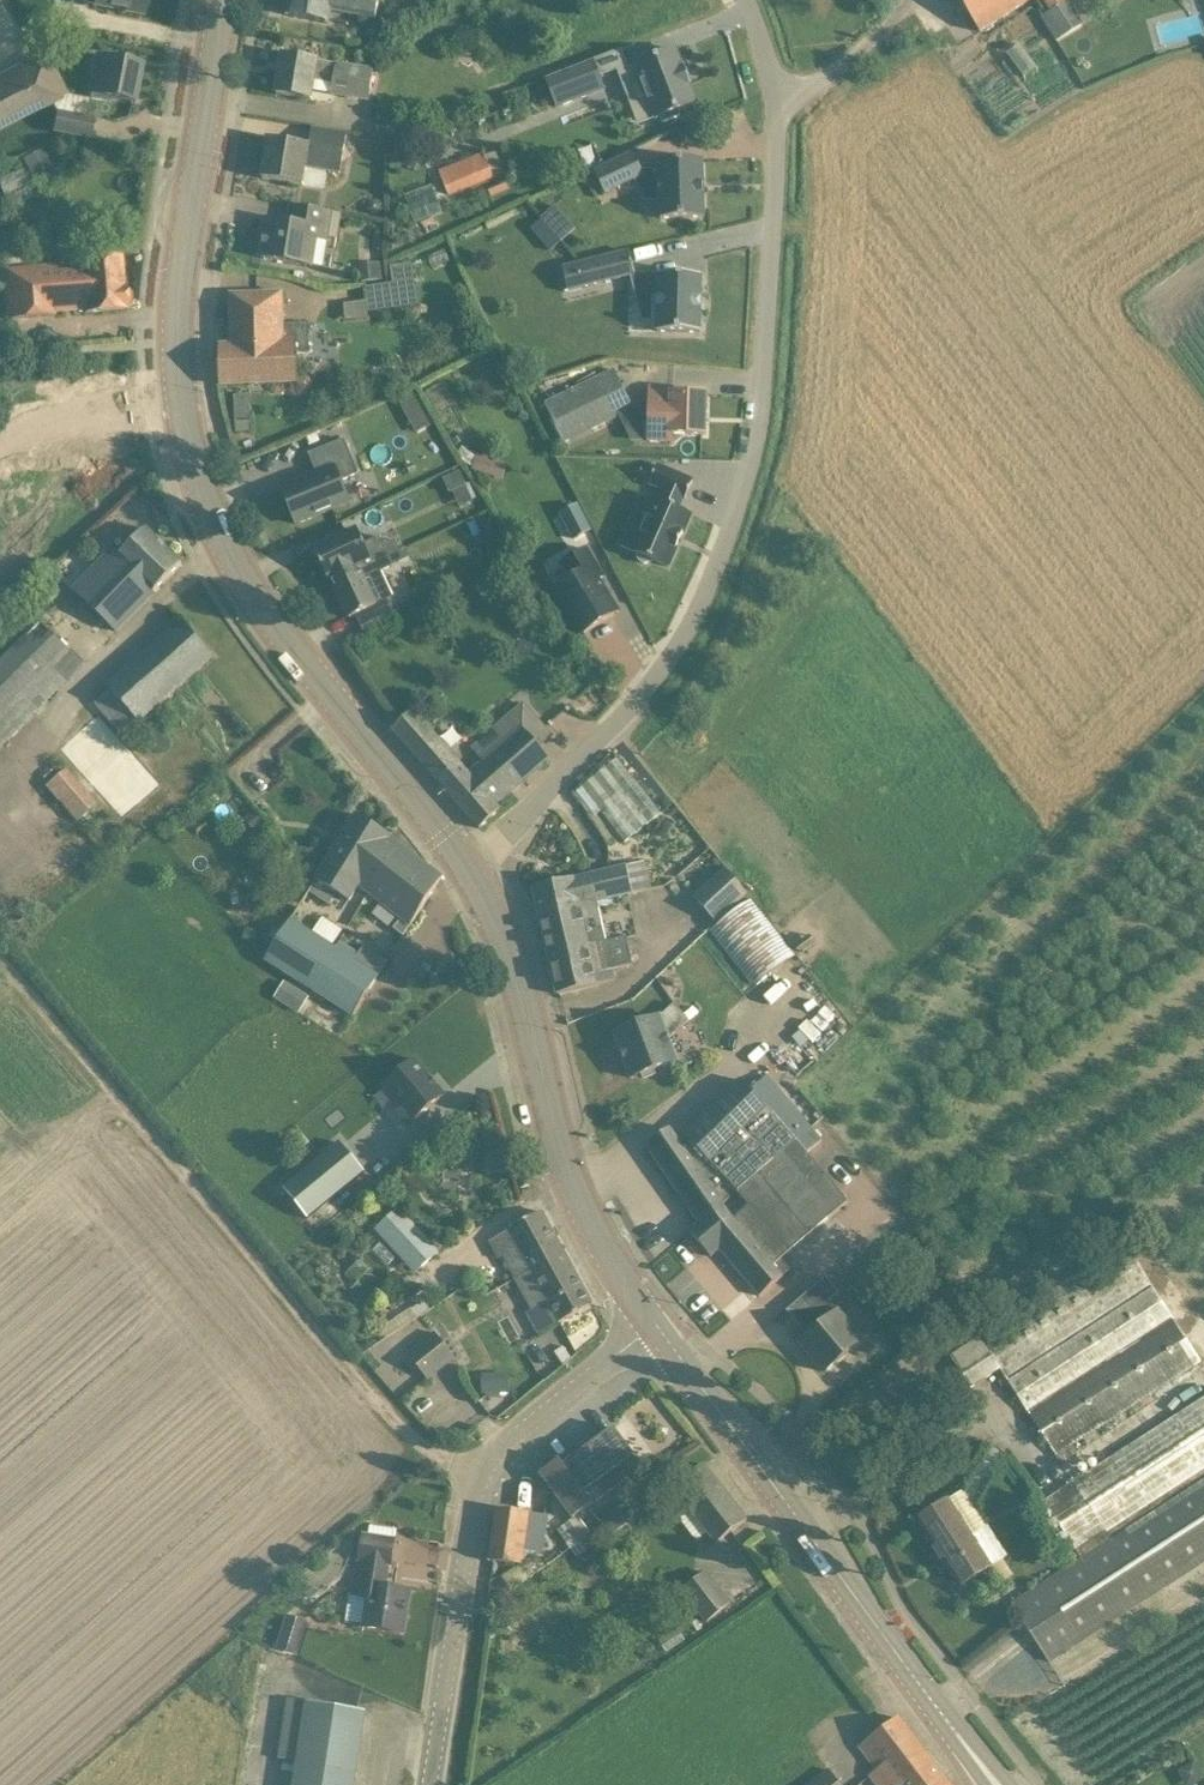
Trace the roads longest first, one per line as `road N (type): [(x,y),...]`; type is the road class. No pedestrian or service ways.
road 1 (unclassified): [(477,871),(641,704),(702,603),(745,493),(763,379),(776,120)]
road 2 (track): [(479,1470),(418,1445),(0,958)]
road 3 (tertiary): [(1004,1784),(657,1328)]
road 4 (tertiary): [(477,871),(248,588),(207,506),(184,403)]
road 5 (tertiary): [(431,1784),(479,1470),(657,1328)]
road 6 (tertiary): [(657,1328),(597,1242),(561,1151),(523,961),(477,871)]
road 7 (tertiary): [(184,403),(178,342),(189,225),(225,0)]
road 8 (residential): [(184,403),(46,424),(0,441)]
road 9 (residential): [(817,88),(872,49),(917,0)]

